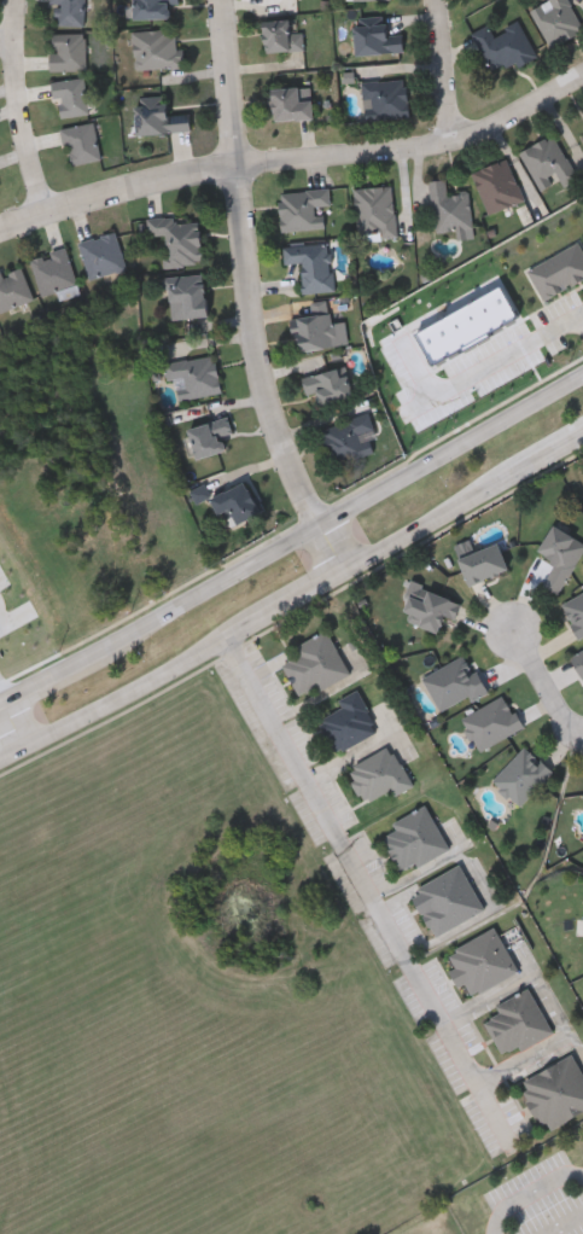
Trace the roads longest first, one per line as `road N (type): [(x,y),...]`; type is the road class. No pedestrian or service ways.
road 1 (secondary): [(0,763),(582,430)]
road 2 (secondary): [(582,372),(0,701)]
road 3 (residential): [(0,226),(164,173),(421,147),(582,75)]
road 4 (residential): [(346,566),(281,449),(266,396),(220,0)]
road 5 (residential): [(226,639),(512,1143)]
road 6 (residential): [(48,210),(22,126),(16,0)]
road 7 (residential): [(454,138),(437,0)]
road 8 (residential): [(582,737),(515,629)]

